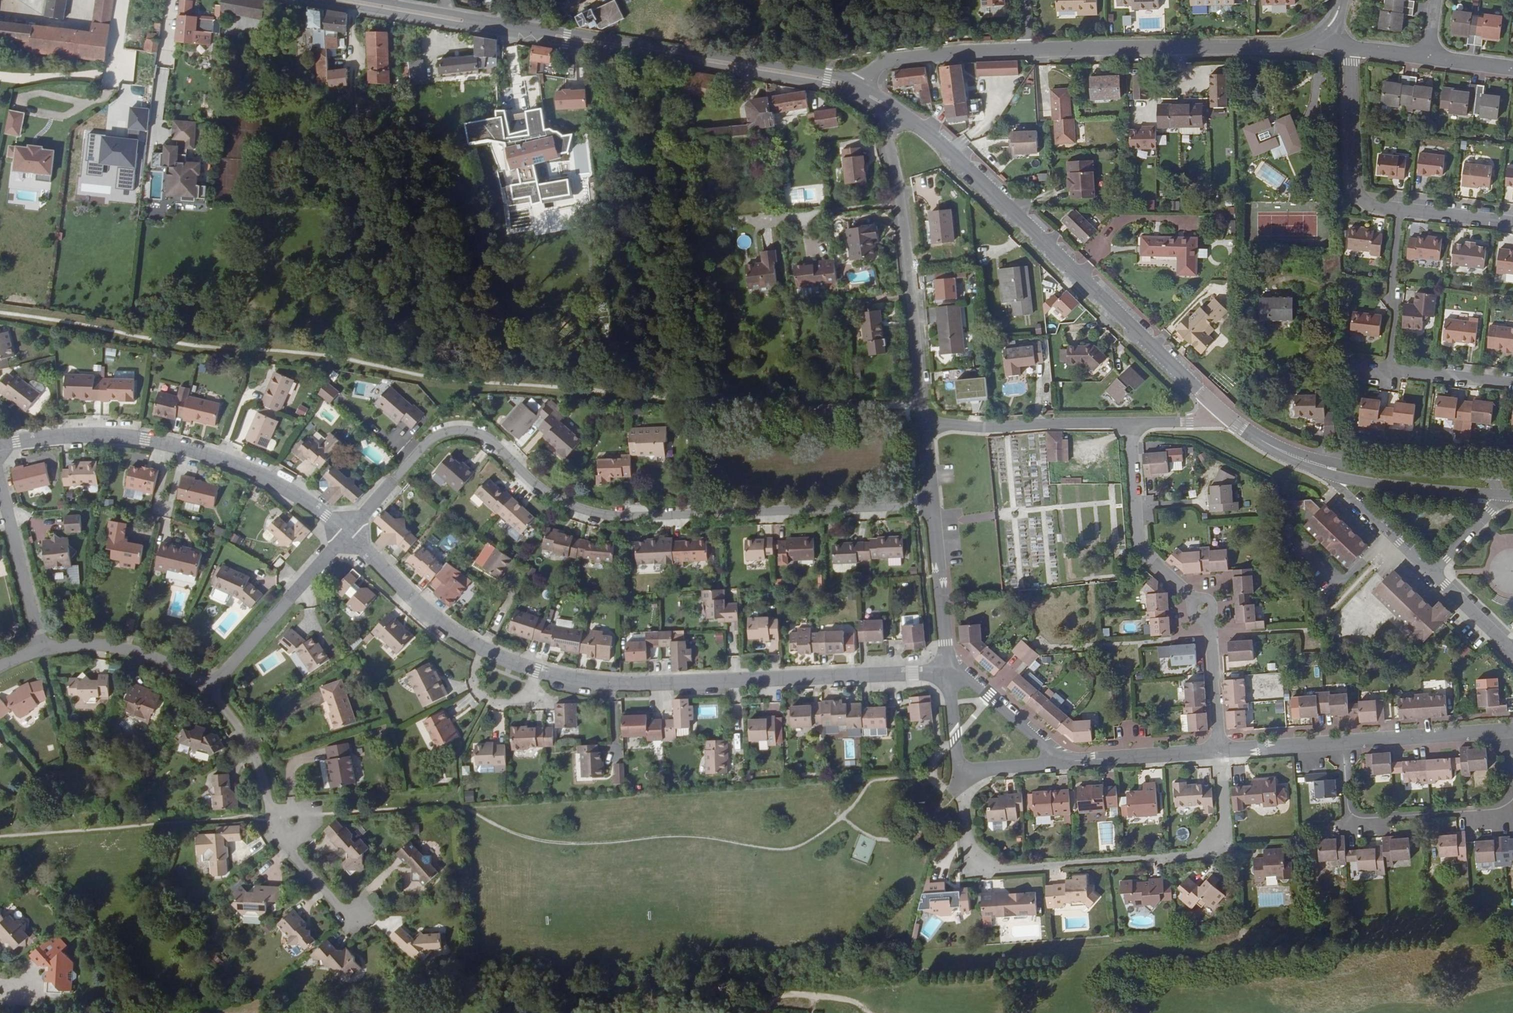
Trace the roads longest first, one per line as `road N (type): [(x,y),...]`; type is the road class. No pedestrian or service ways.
road 1 (residential): [(931,505),(599,515),(555,498),(483,436),(451,431),(414,456),(346,532)]
road 2 (secondary): [(853,85),(343,0)]
road 3 (secondary): [(1219,409),(937,140),(883,105)]
road 4 (residential): [(1219,750),(1224,838),(1199,855),(991,868),(969,845),(957,773)]
road 5 (tertiary): [(537,671),(612,683),(948,673)]
road 6 (residential): [(1129,424),(1138,544),(1202,609),(1219,750)]
road 7 (residential): [(883,105),(923,425)]
road 8 (residential): [(1341,742),(1354,818),(1488,811),(1511,792),(1508,729)]
road 9 (tertiary): [(1025,48),(1287,47),(1323,32)]
road 10 (residential): [(1512,384),(1389,370),(1400,209)]
road 11 (residential): [(349,919),(275,834),(253,753),(206,687)]
road 12 (secondary): [(1492,474),(1357,468),(1270,445)]
road 13 (residential): [(346,532),(206,687)]
road 14 (residential): [(923,425),(1129,424)]
road 15 (residential): [(1352,49),(1355,198),(1400,209)]
road 16 (tertiary): [(184,447),(270,480),(346,532)]
road 17 (tertiary): [(853,85),(882,64),(1025,48)]
road 18 (tertiary): [(346,532),(438,622),(478,647)]
road 19 (residential): [(206,687),(131,651),(41,648)]
road 20 (residential): [(41,648),(0,484)]
road 21 (residential): [(931,505),(948,673)]
road 22 (tertiary): [(17,441),(110,436),(184,447)]
road 23 (residential): [(1341,742),(1508,729)]
road 24 (secondary): [(1337,480),(1499,493)]
road 25 (residential): [(1062,761),(1219,750)]
road 26 (residential): [(948,673),(964,674),(1062,761)]
road 27 (residential): [(1337,480),(1431,572)]
road 28 (residential): [(537,671),(512,703),(487,700),(472,679),(478,647)]
road 29 (residential): [(1219,750),(1341,742)]

